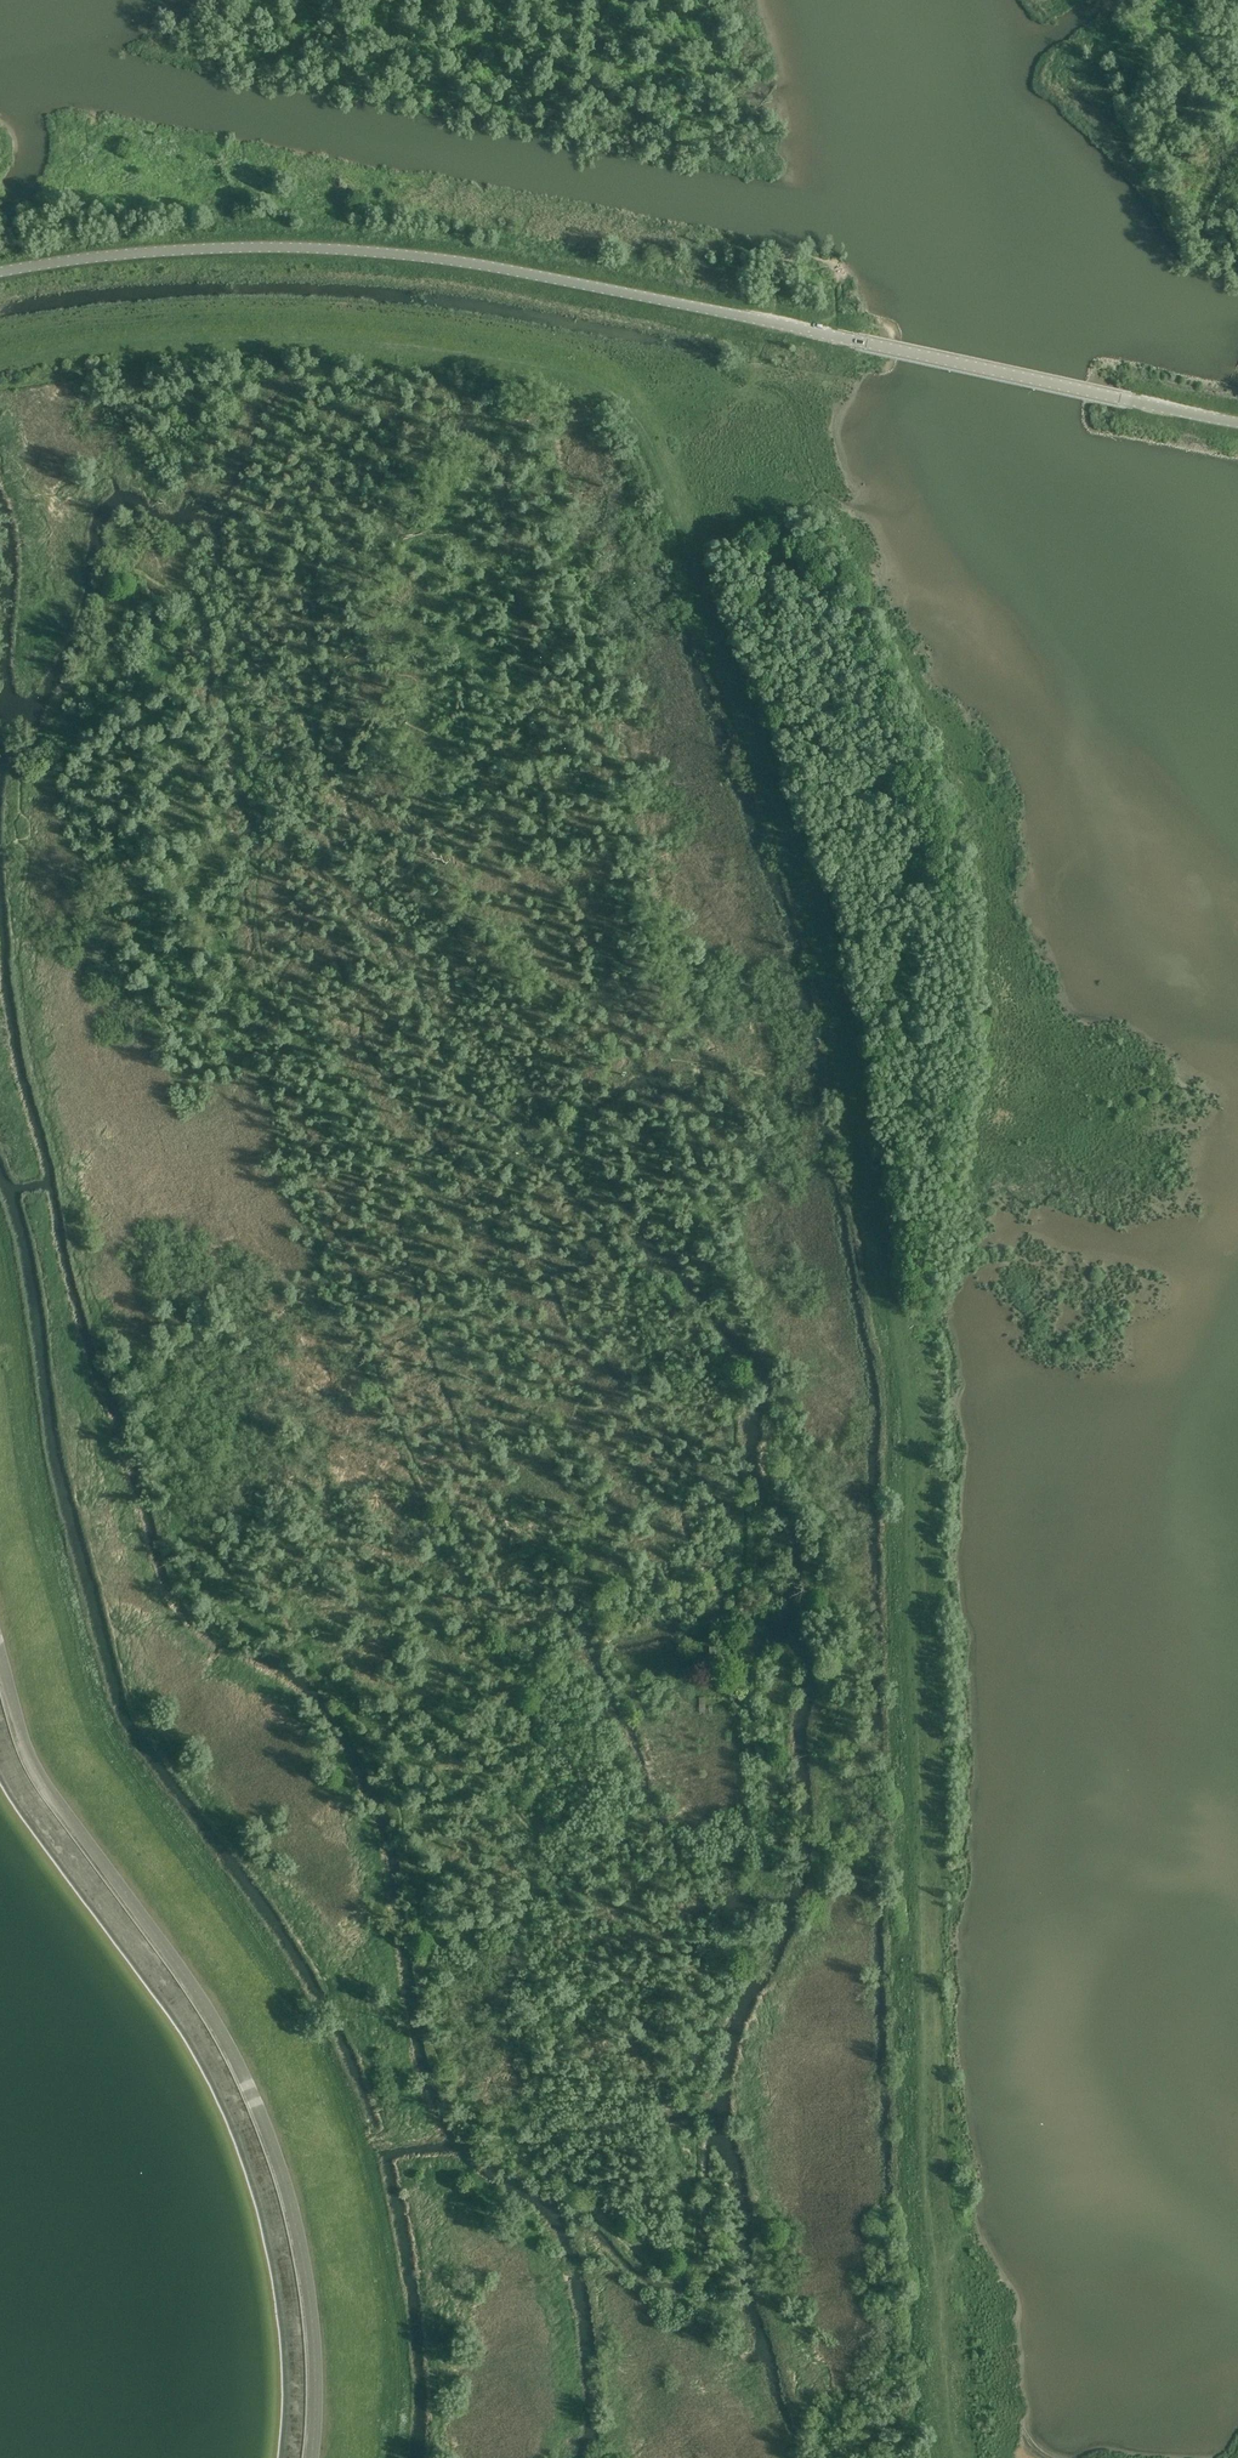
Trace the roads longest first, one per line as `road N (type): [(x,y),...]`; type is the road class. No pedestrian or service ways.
road 1 (unclassified): [(1120,399),(771,323),(407,256),(262,248),(146,253),(0,274)]
road 2 (unclassified): [(1120,399),(1237,422)]

